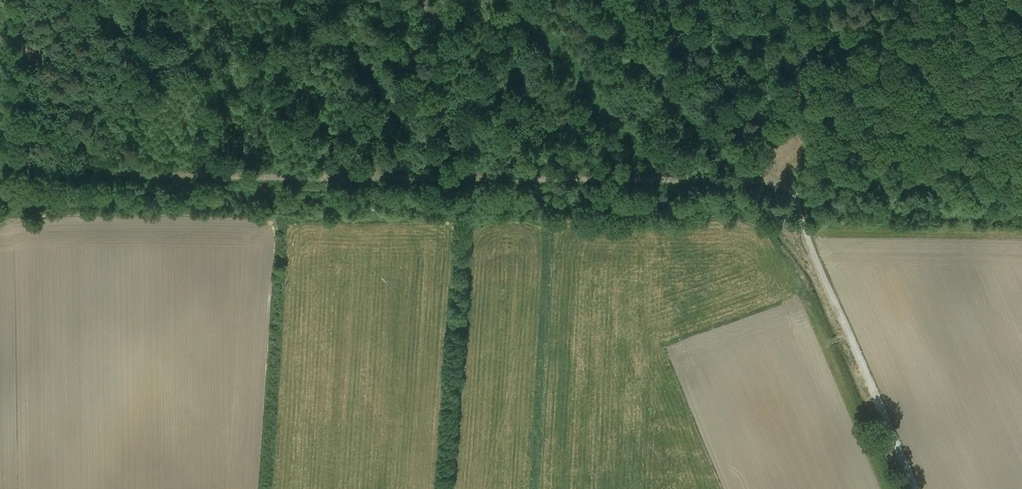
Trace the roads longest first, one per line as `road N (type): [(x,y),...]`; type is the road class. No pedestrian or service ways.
road 1 (track): [(915,488),(797,194)]

